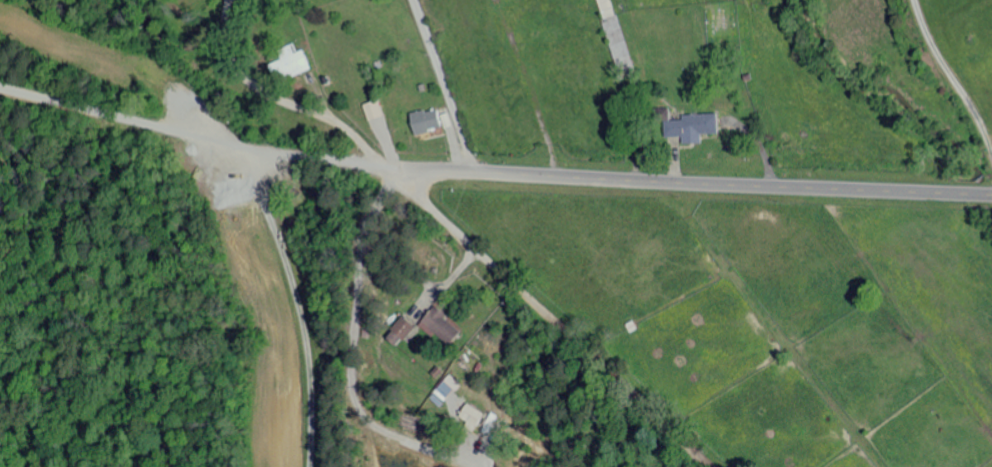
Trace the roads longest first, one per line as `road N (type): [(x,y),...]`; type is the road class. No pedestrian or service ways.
road 1 (tertiary): [(401,167),(991,196)]
road 2 (residential): [(401,167),(415,197),(707,466)]
road 3 (track): [(401,167),(222,143),(0,85)]

